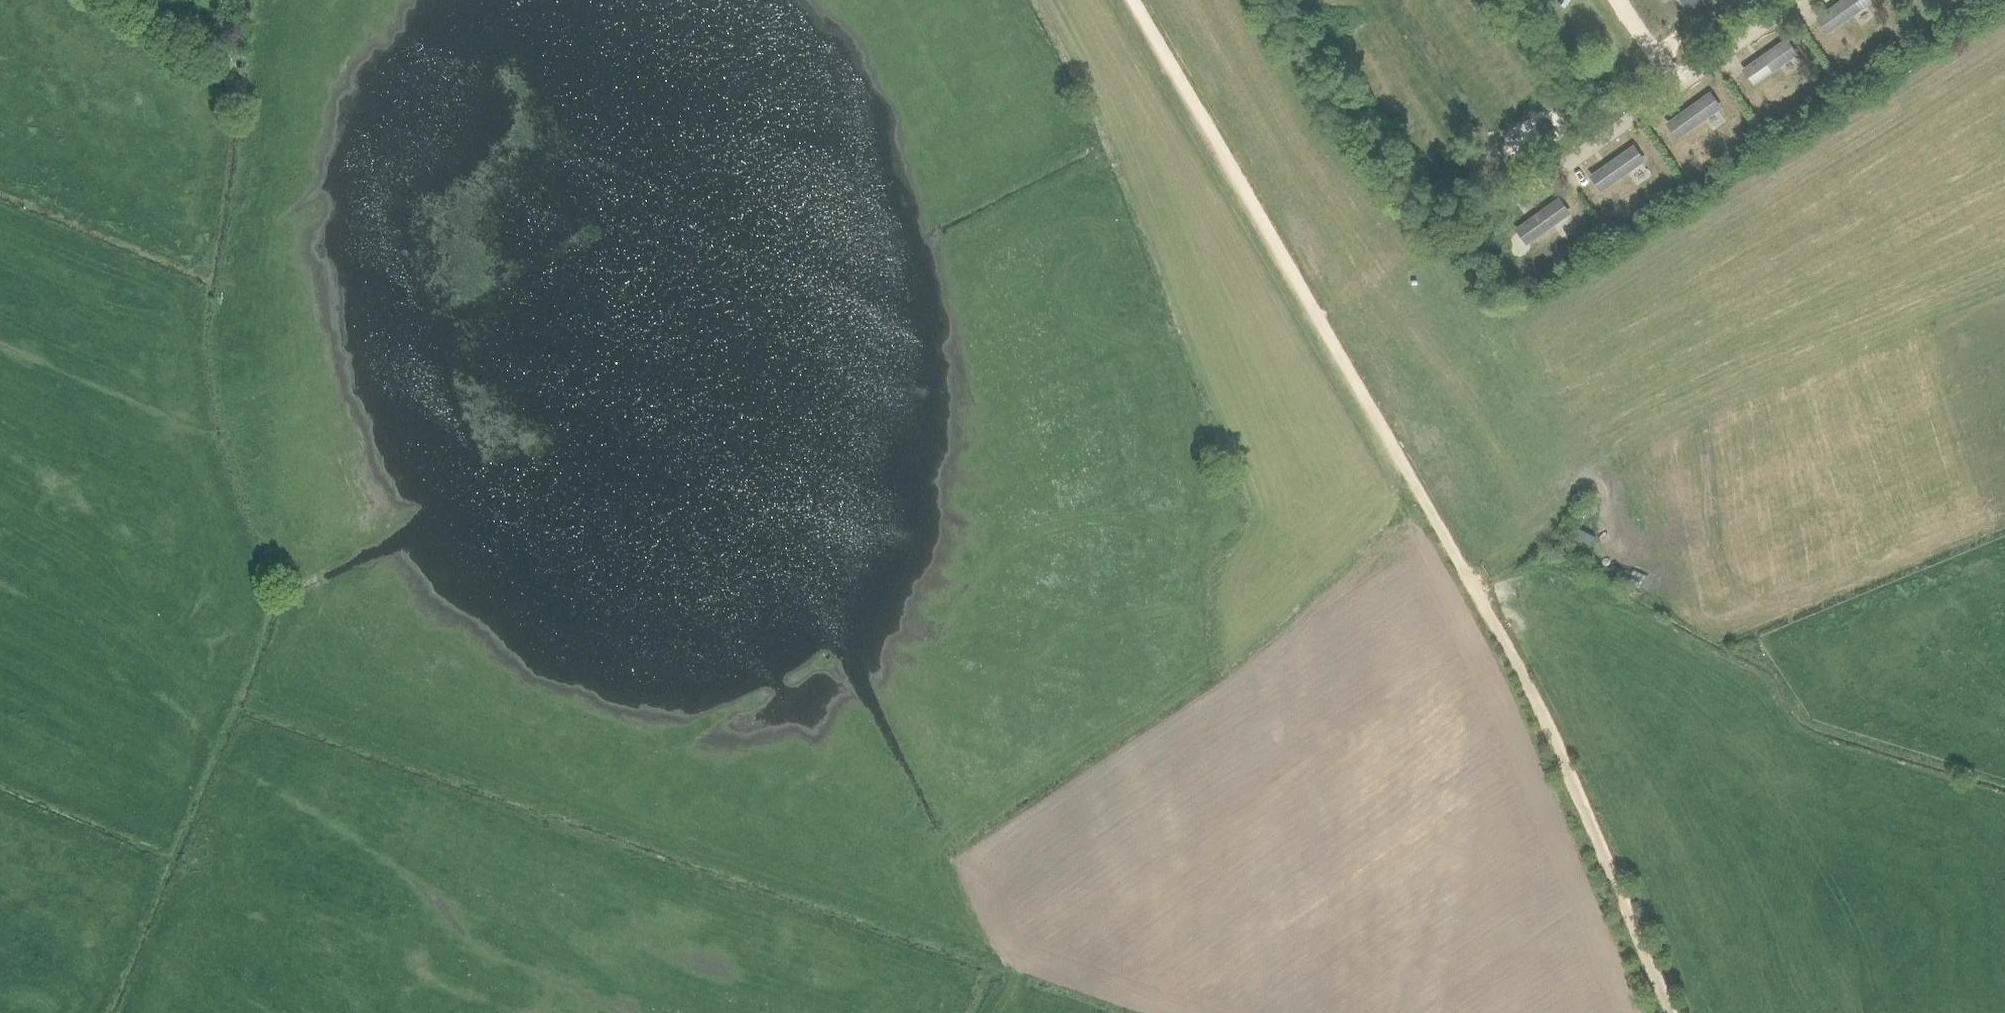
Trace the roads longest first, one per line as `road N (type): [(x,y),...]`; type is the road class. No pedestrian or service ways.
road 1 (track): [(1669,1012),(1509,649),(1137,0)]

